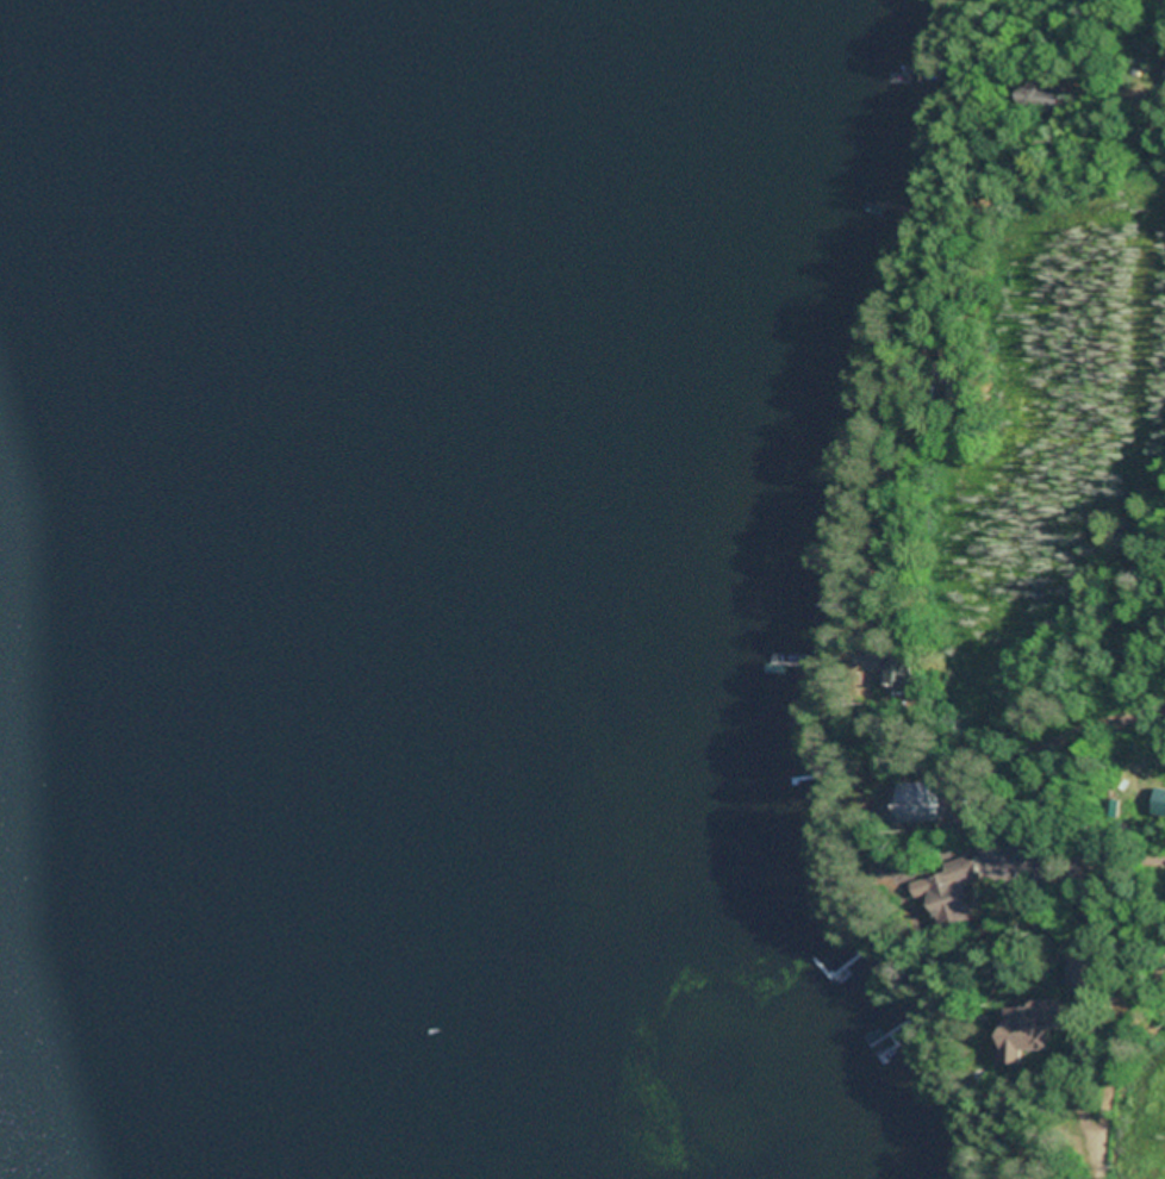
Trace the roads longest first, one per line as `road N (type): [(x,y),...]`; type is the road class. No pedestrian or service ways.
road 1 (residential): [(1098,1178),(1111,1059),(1164,954)]

